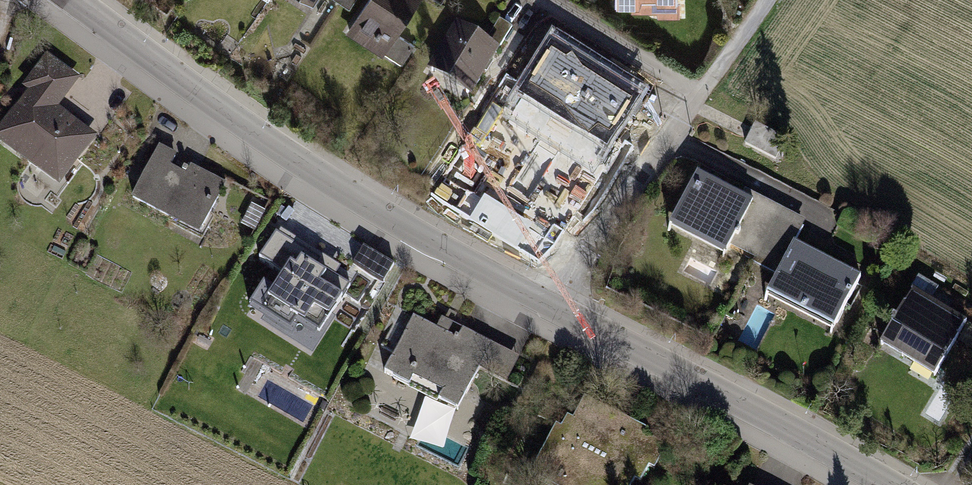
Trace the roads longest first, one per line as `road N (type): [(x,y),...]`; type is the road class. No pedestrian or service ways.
road 1 (tertiary): [(553,308),(373,211),(73,0)]
road 2 (tertiary): [(886,484),(553,308)]
road 3 (residential): [(553,308),(700,95)]

